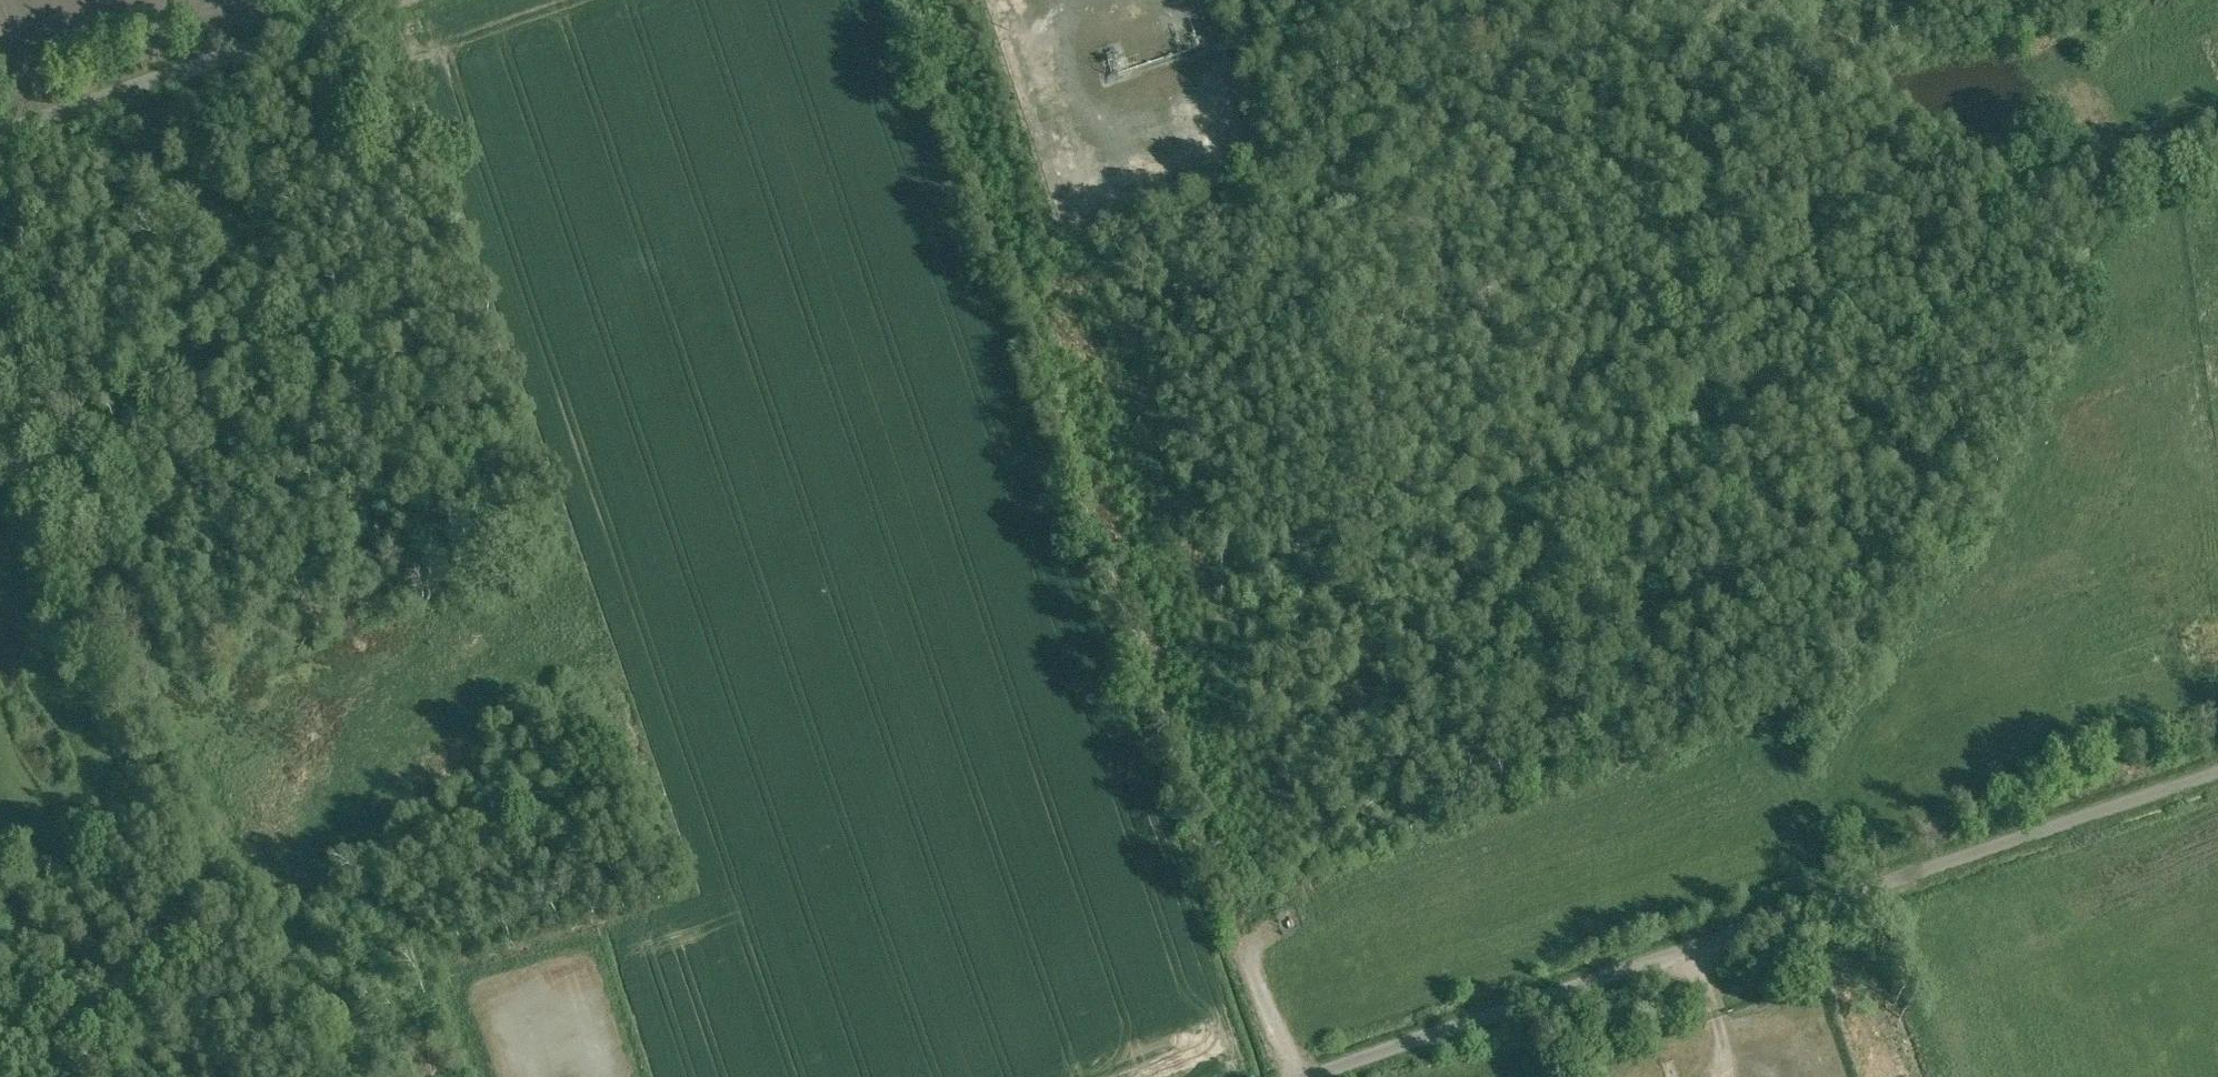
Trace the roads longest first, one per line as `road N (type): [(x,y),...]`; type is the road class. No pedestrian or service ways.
road 1 (unclassified): [(1315,1076),(2217,773)]
road 2 (unclassified): [(382,0),(0,134)]

